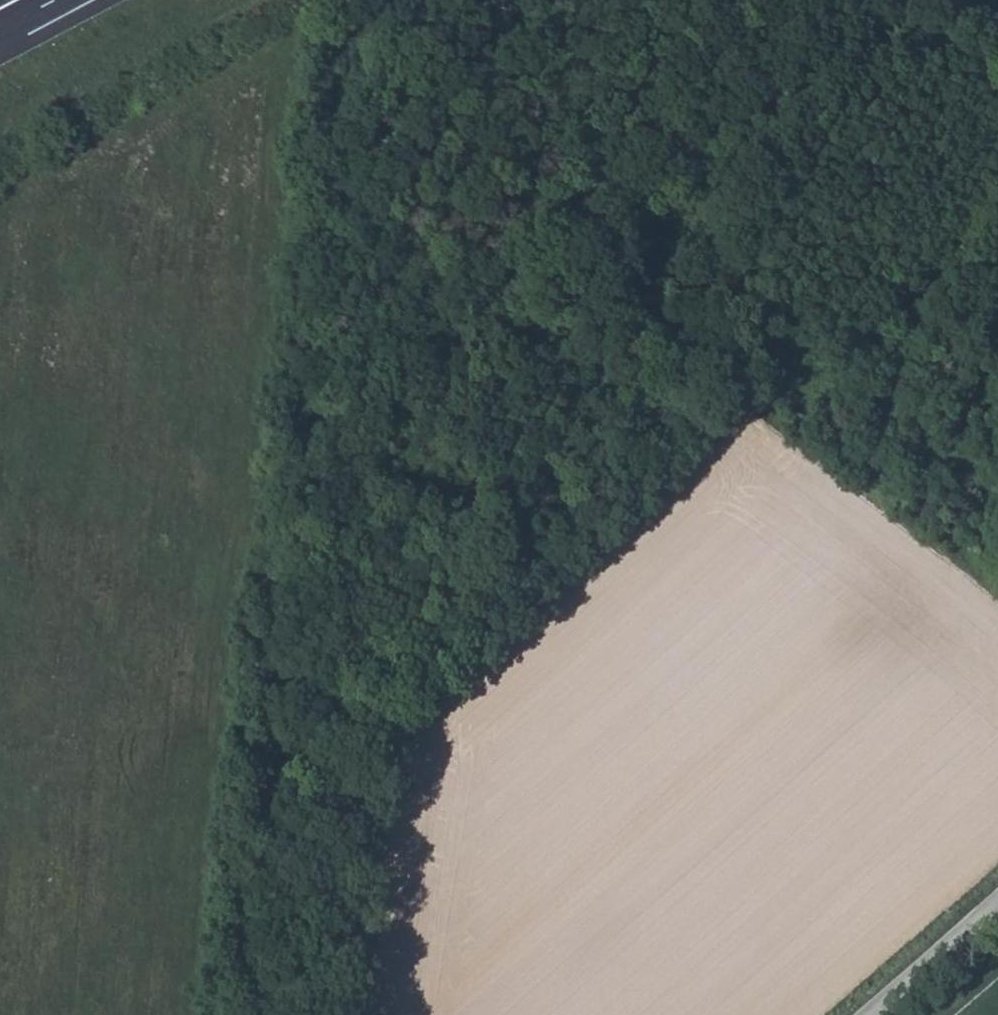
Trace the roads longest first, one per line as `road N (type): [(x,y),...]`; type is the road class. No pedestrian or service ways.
road 1 (unclassified): [(871,1014),(997,903)]

